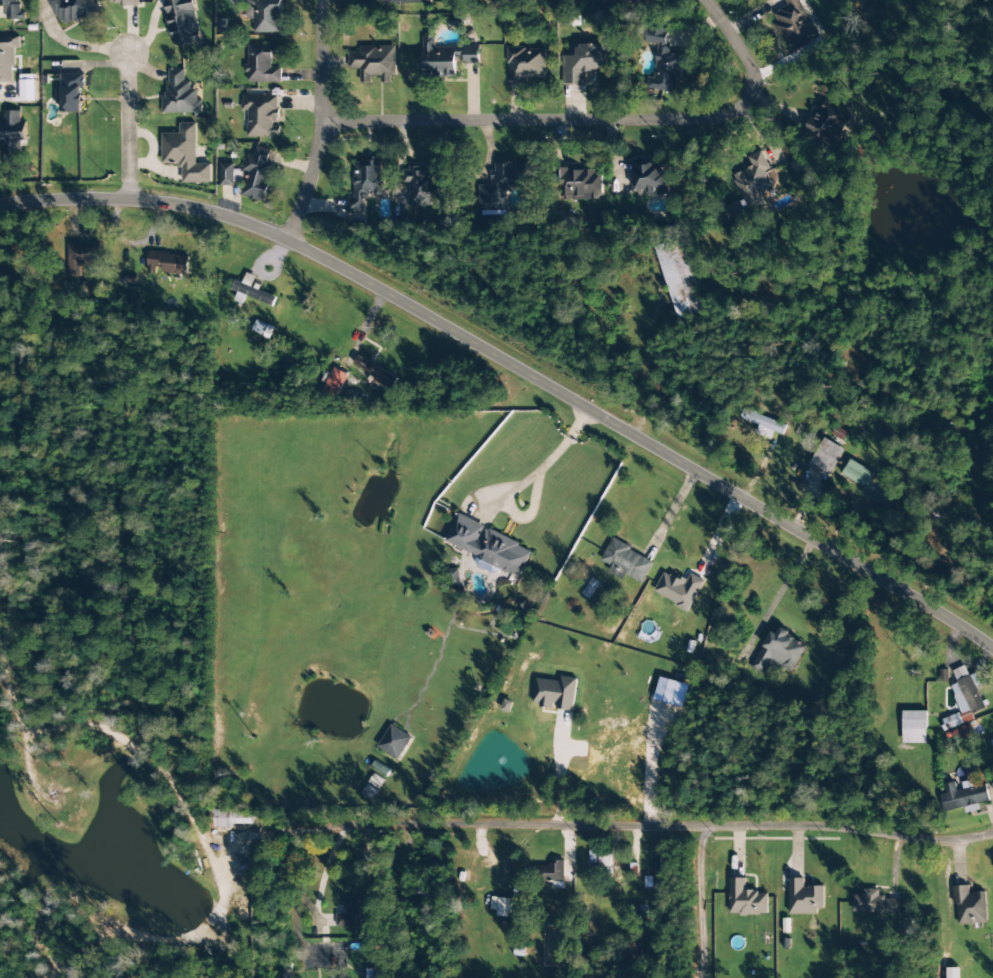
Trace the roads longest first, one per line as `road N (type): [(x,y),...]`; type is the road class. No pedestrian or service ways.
road 1 (tertiary): [(992,648),(261,229),(159,200),(0,200)]
road 2 (residential): [(308,954),(292,910),(304,859),(329,821),(371,812),(726,813),(948,827),(992,818)]
road 3 (residential): [(324,0),(326,124),(726,121),(746,108),(751,82),(708,0)]
road 4 (residential): [(132,199),(121,52)]
road 5 (residential): [(288,242),(326,124)]

